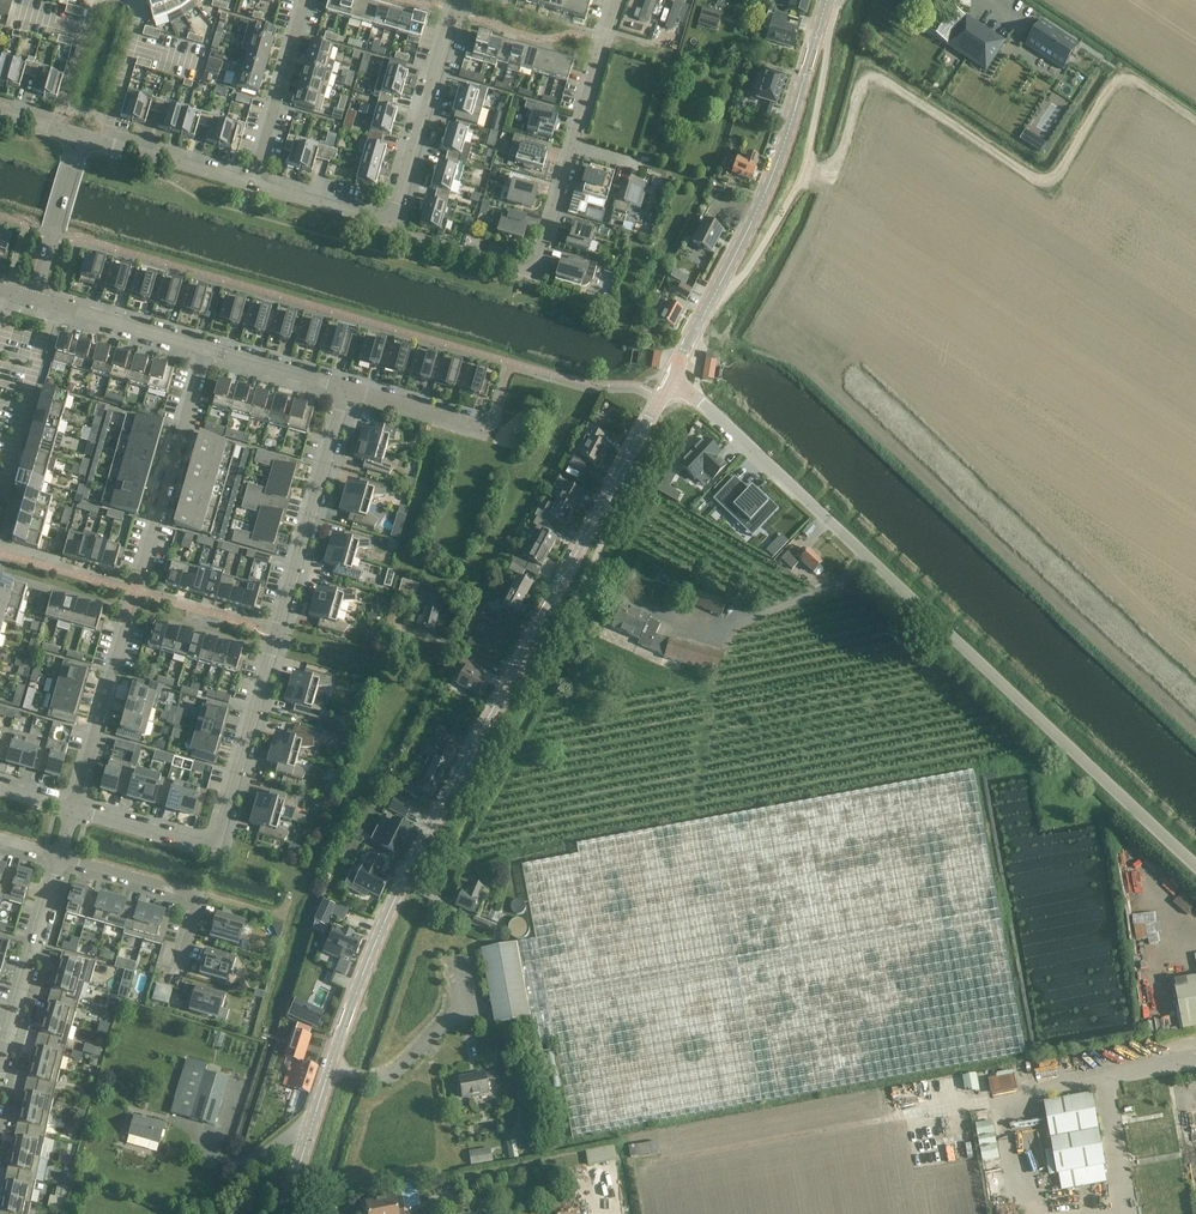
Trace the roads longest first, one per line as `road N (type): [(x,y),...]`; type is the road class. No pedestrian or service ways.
road 1 (unclassified): [(284,1213),(393,903),(669,378)]
road 2 (unclassified): [(669,378),(1195,867)]
road 3 (unclassified): [(346,389),(215,843),(197,846),(71,810)]
road 4 (track): [(831,177),(859,89),(871,81),(894,87),(1040,181),(1057,173),(1118,85),(1141,86),(1195,121)]
road 5 (unclassified): [(669,378),(771,178),(827,0)]
road 6 (track): [(716,290),(747,270),(799,181),(825,55),(819,27)]
road 7 (residential): [(393,220),(411,239),(534,274),(571,149)]
road 8 (residential): [(204,348),(141,571)]
road 9 (tertiary): [(458,0),(393,220)]
road 10 (residential): [(60,856),(200,896),(177,974)]
road 11 (unclassified): [(0,1068),(60,856)]
road 12 (residential): [(71,810),(125,624)]
road 13 (residential): [(251,184),(303,0)]
road 14 (residential): [(0,479),(53,305)]
road 15 (unclassified): [(33,299),(80,135)]
road 16 (unclassified): [(53,305),(204,348)]
road 17 (residential): [(571,149),(616,0)]
road 18 (tertiary): [(251,184),(103,142)]
road 19 (unclassified): [(204,348),(346,389)]
road 20 (tertiary): [(393,220),(251,184)]
road 21 (residential): [(481,428),(346,389)]
road 22 (residential): [(103,142),(136,26)]

